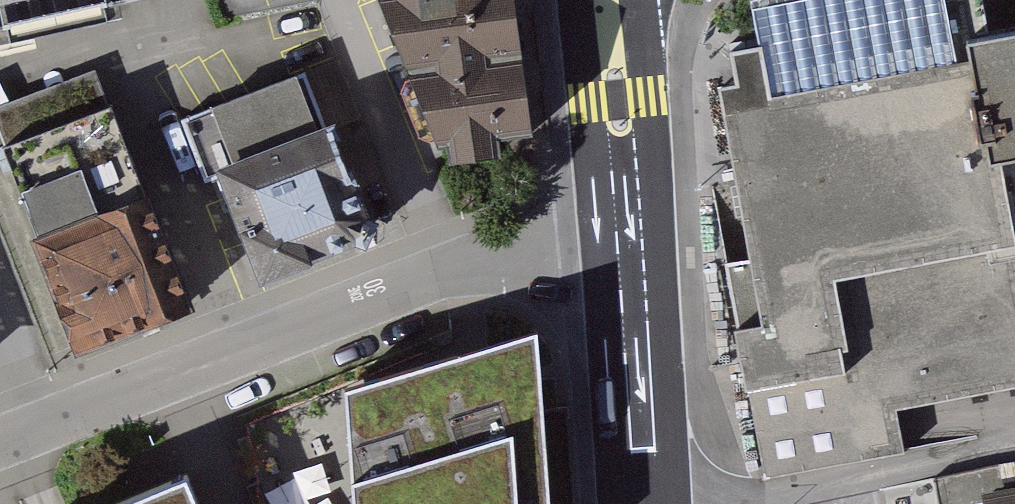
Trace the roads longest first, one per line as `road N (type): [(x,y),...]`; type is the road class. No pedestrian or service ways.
road 1 (residential): [(0,443),(449,269),(627,245)]
road 2 (secondary): [(627,245),(645,503)]
road 3 (secondary): [(604,0),(627,245)]

